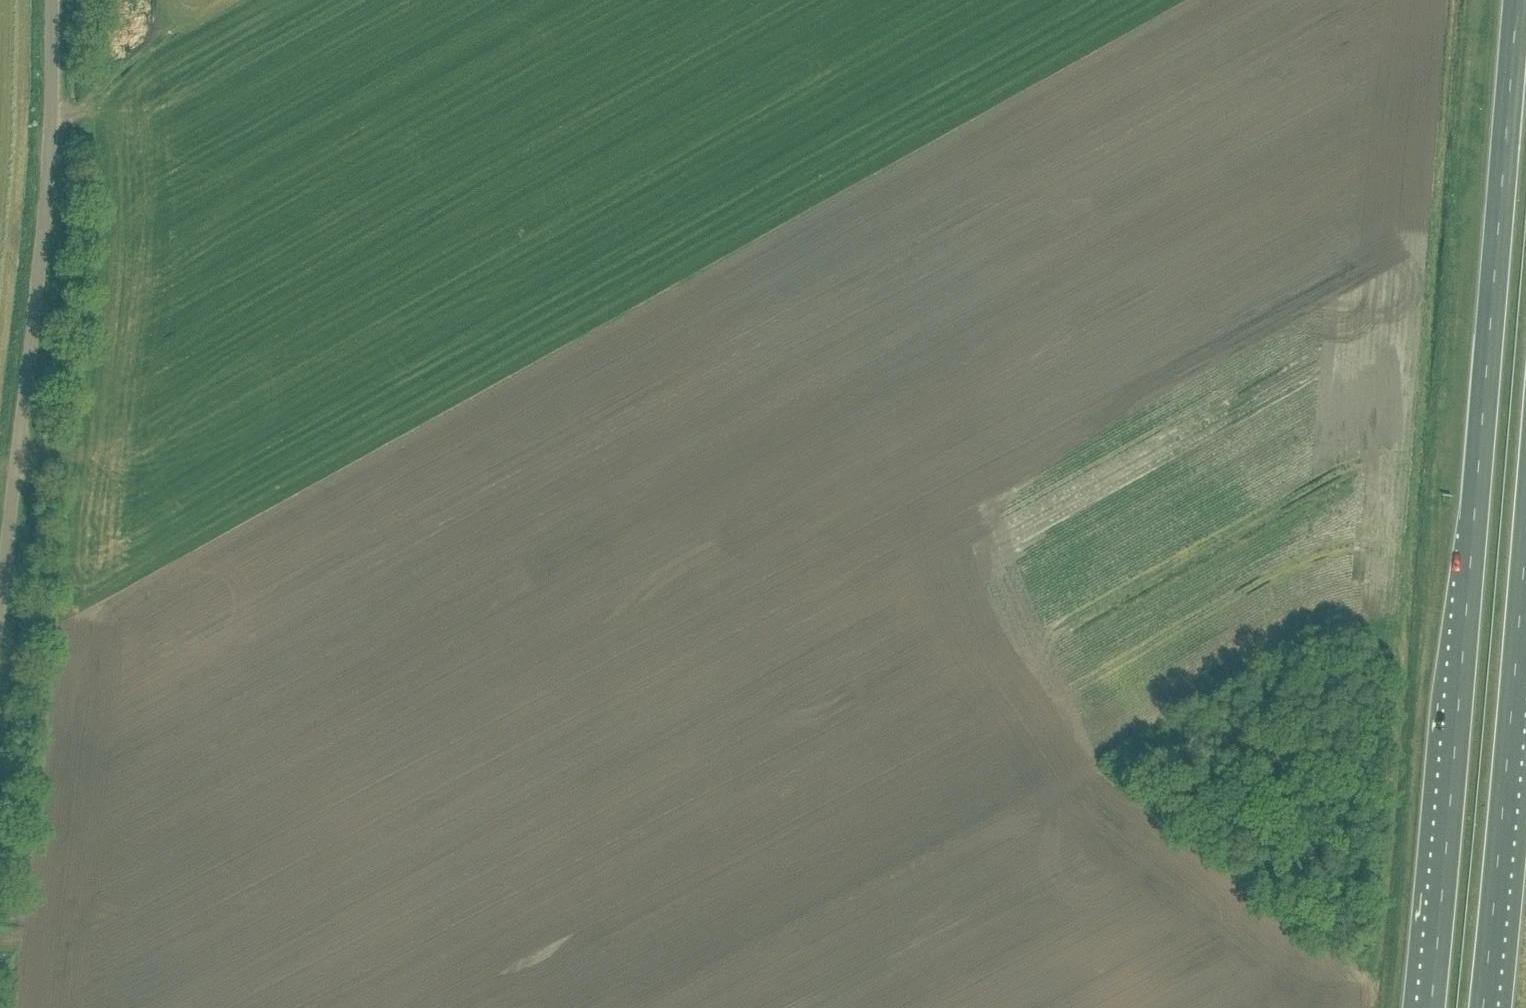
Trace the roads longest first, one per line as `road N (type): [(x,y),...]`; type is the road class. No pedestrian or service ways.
road 1 (trunk): [(1518,0),(1431,1007)]
road 2 (unclassified): [(0,599),(49,168),(51,0)]
road 3 (trunk): [(1484,1007),(1525,542)]

